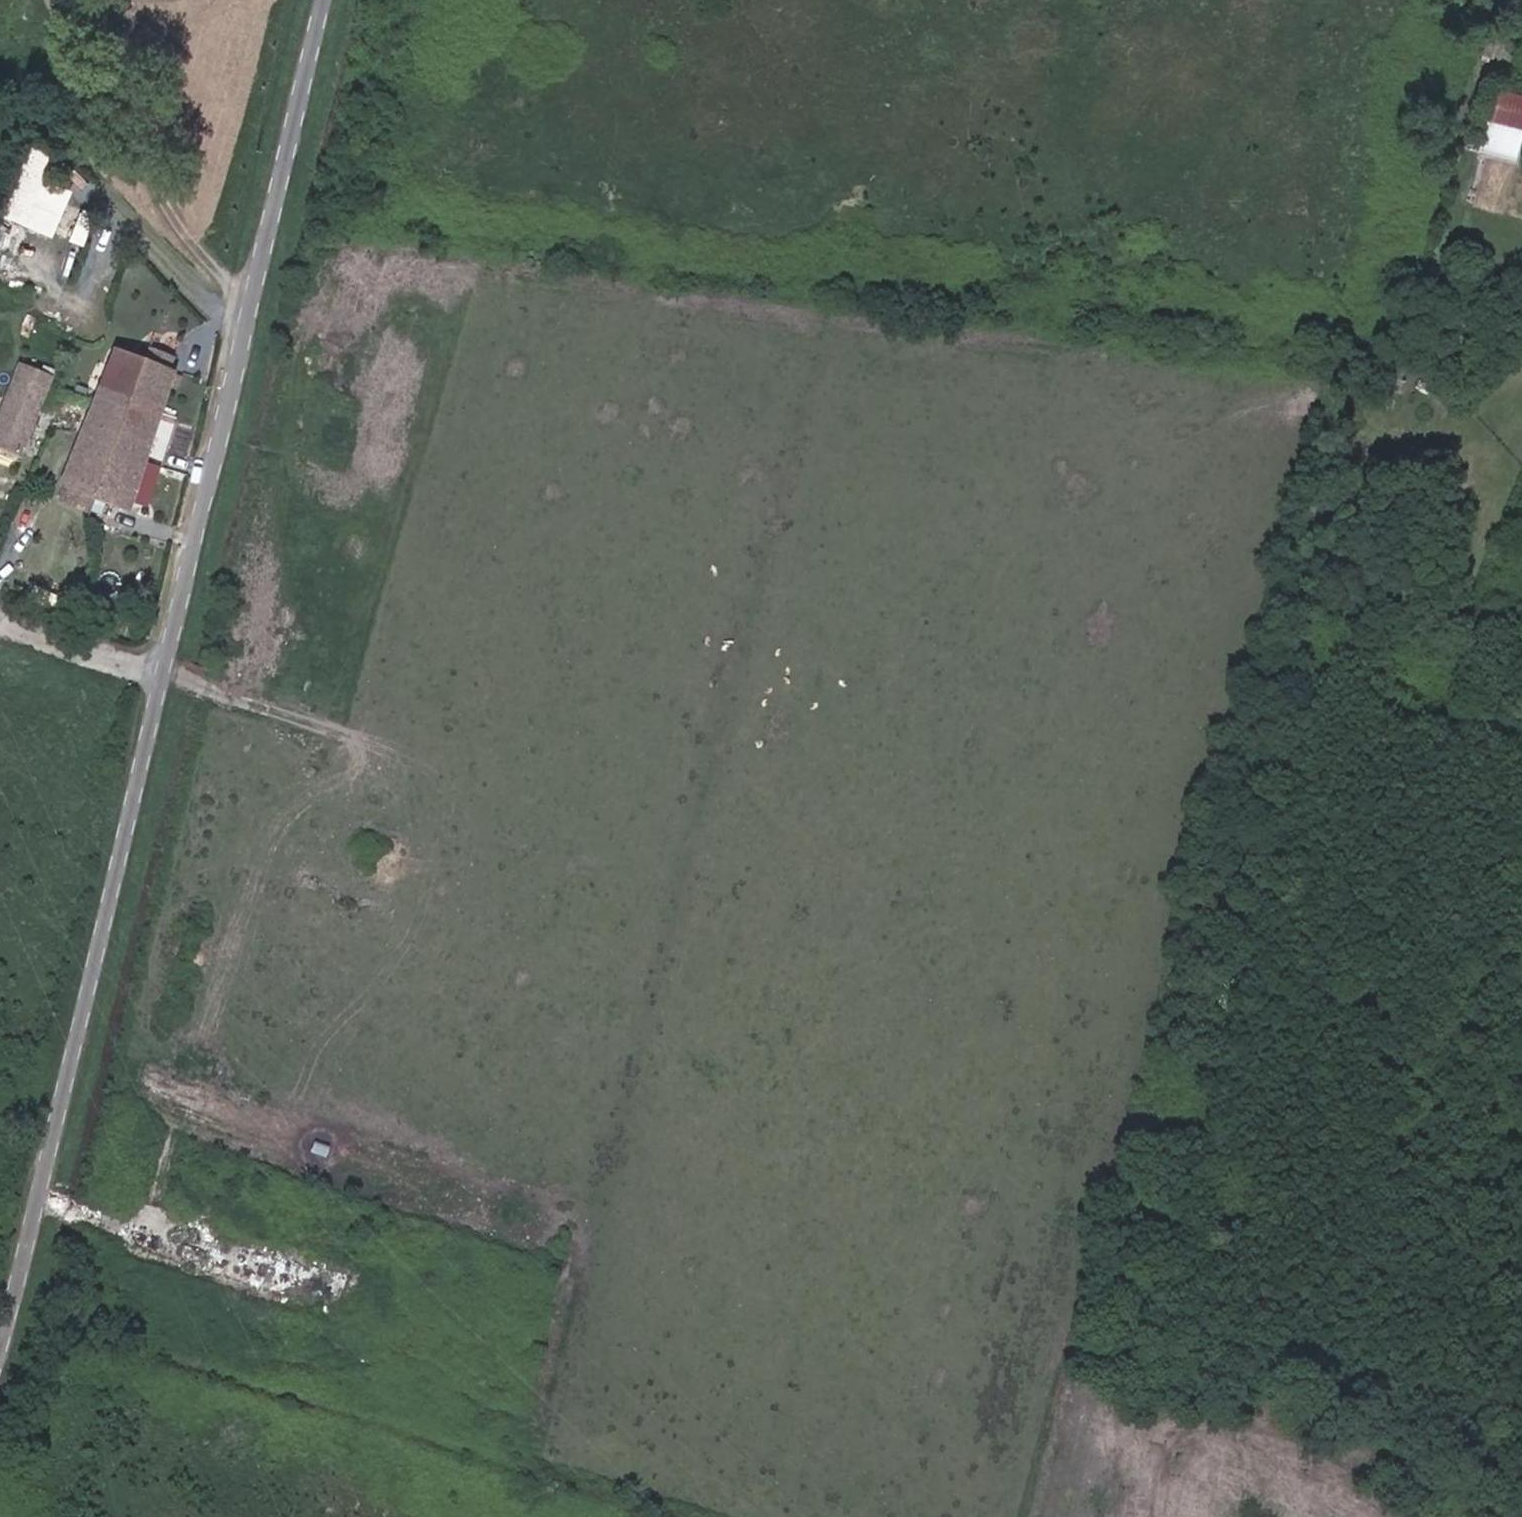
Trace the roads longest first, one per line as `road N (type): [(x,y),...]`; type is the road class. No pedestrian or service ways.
road 1 (residential): [(327,0),(0,1360)]

